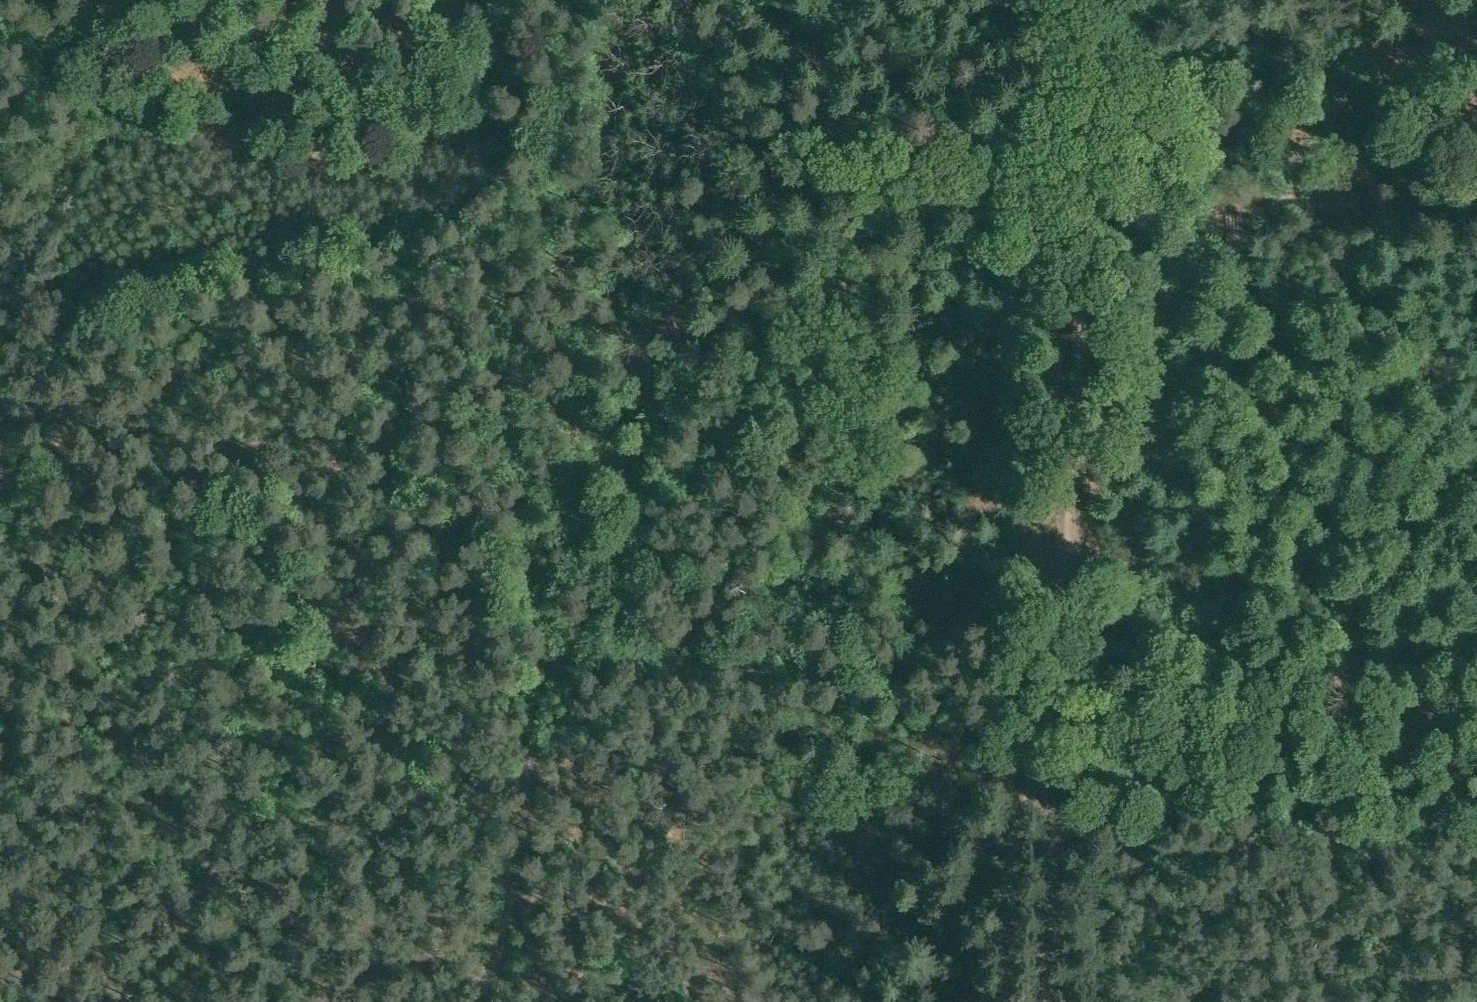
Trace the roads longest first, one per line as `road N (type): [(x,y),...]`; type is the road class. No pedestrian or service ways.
road 1 (track): [(1106,0),(1048,1001)]
road 2 (track): [(1069,668),(552,652),(539,704),(525,853),(471,1001)]

